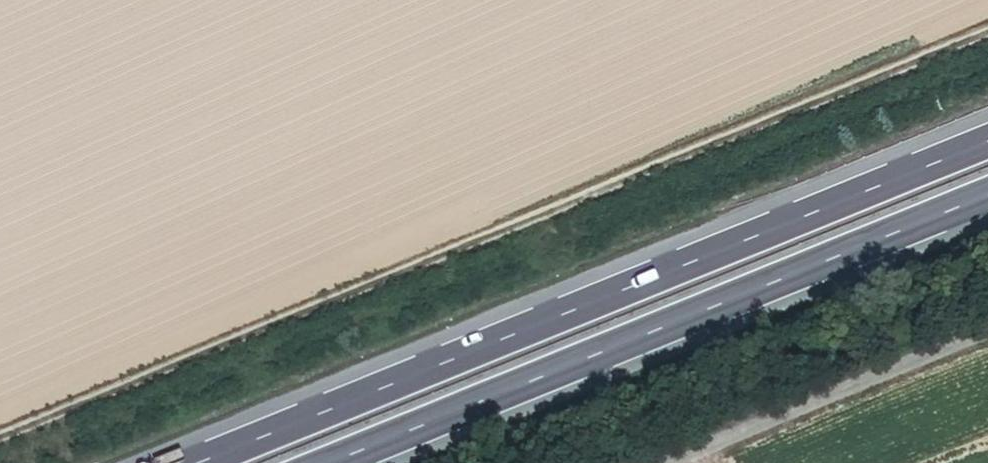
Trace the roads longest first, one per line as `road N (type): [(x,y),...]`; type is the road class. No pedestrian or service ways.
road 1 (track): [(987,31),(0,440)]
road 2 (trunk): [(987,139),(192,462)]
road 3 (trunk): [(321,462),(987,191)]
road 4 (unclassified): [(672,462),(987,335)]

